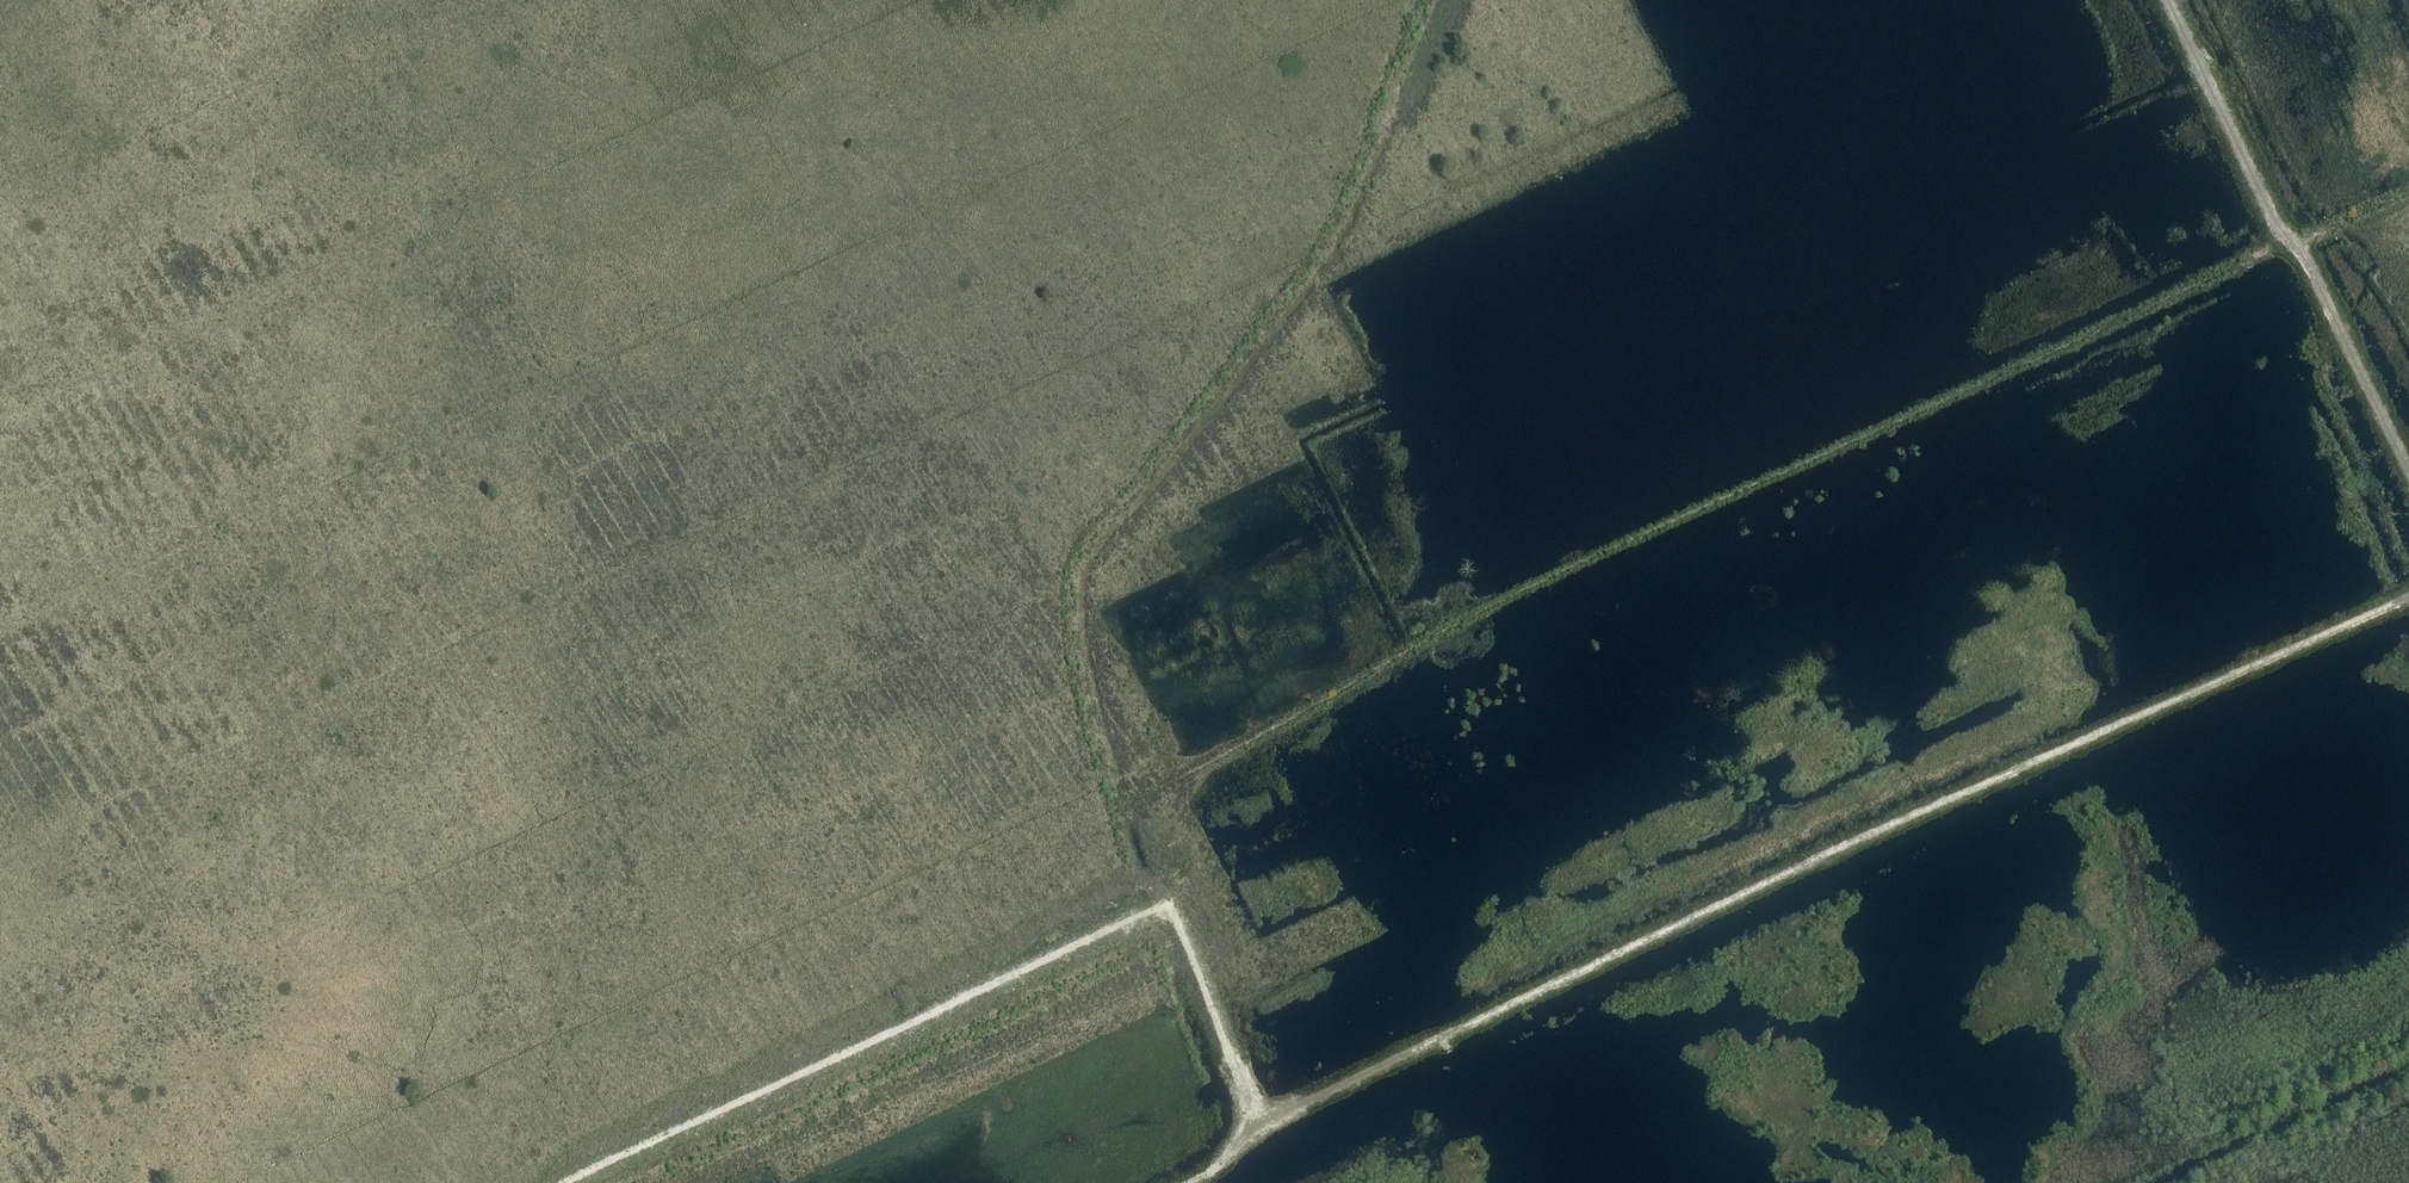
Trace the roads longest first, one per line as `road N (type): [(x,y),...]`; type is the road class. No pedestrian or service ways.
road 1 (track): [(2408,189),(1598,556),(1122,807)]
road 2 (track): [(2408,479),(2169,0)]

